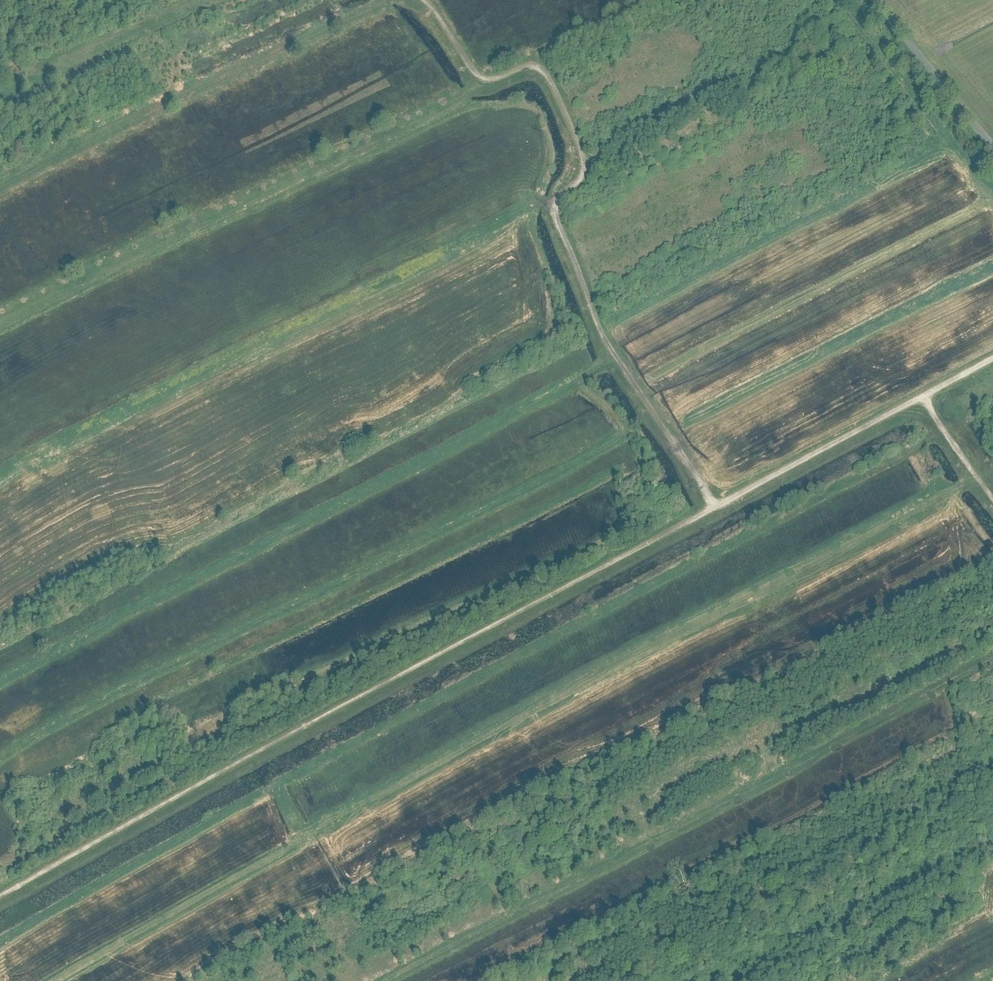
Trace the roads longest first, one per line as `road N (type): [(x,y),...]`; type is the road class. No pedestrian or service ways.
road 1 (track): [(717,506),(0,895)]
road 2 (track): [(717,506),(593,315),(554,209),(583,175),(584,162),(549,79),(530,67),(482,85),(423,0)]
road 3 (track): [(0,322),(482,85)]
road 4 (track): [(382,0),(0,184)]
road 5 (track): [(920,399),(717,506)]
road 6 (unclassified): [(992,148),(874,0)]
road 7 (track): [(992,501),(920,399)]

